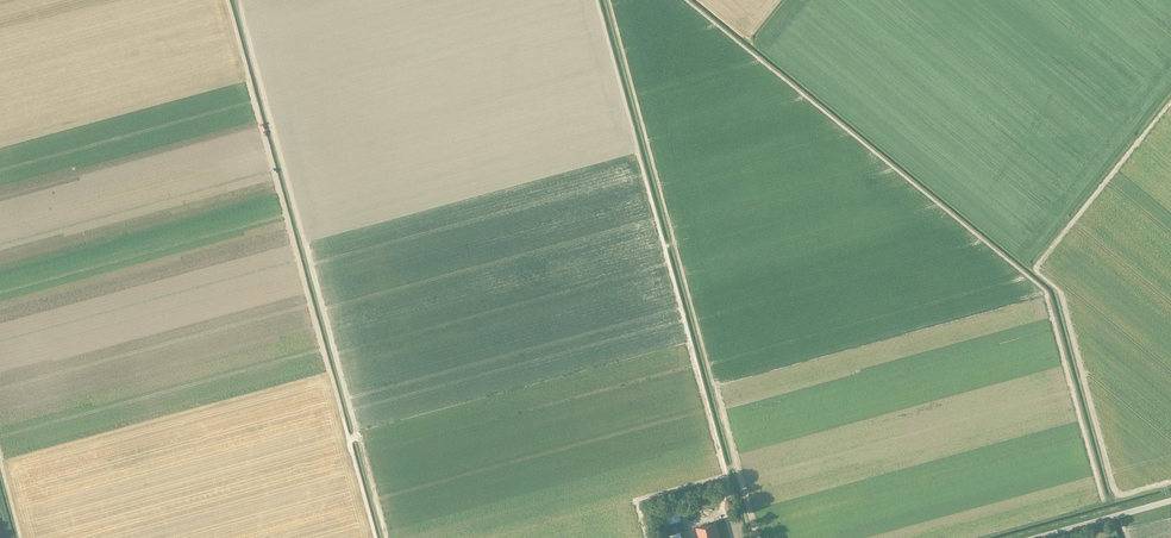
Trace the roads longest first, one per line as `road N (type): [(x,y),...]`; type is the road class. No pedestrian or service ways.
road 1 (unclassified): [(1036,537),(1170,501)]

